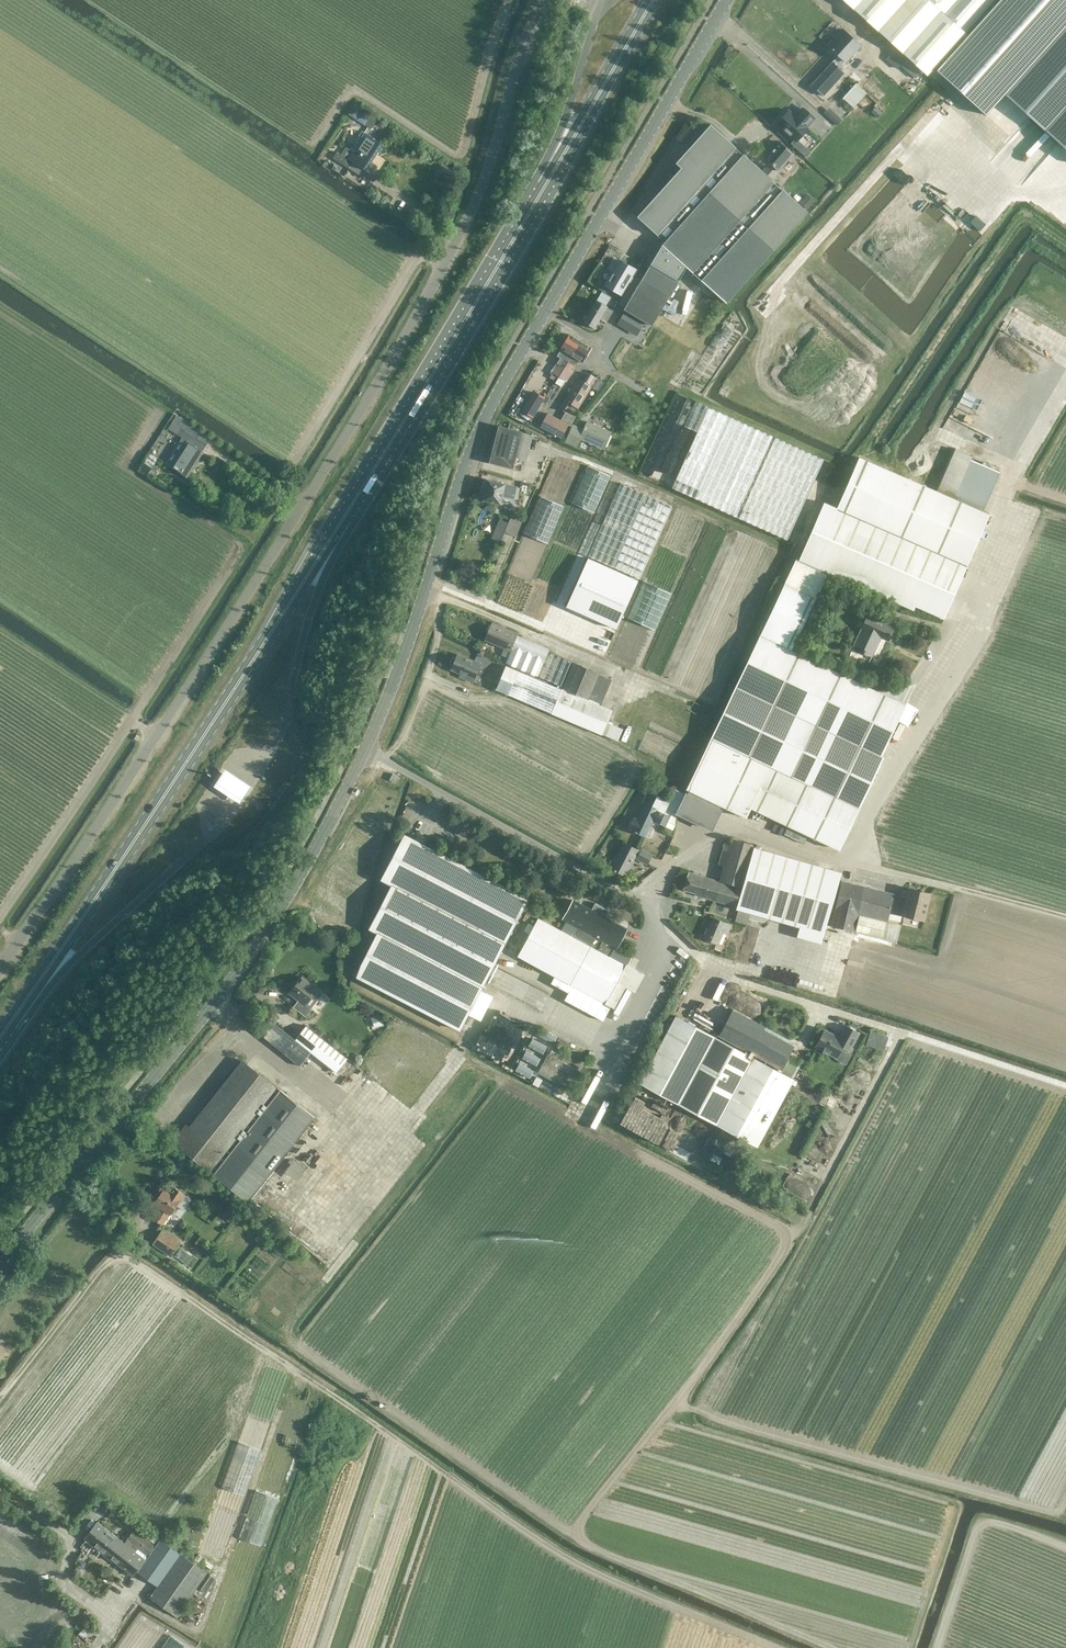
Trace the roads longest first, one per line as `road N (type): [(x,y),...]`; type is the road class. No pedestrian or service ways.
road 1 (tertiary): [(0,1262),(279,913),(364,754),(489,410),(727,0)]
road 2 (unclassified): [(0,968),(256,579),(427,297),(474,202),(543,0)]
road 3 (track): [(1065,1518),(678,1403),(780,1253),(783,1235),(455,1059)]
road 4 (track): [(767,1647),(571,1564),(133,1262),(120,1259),(94,1278),(0,1400)]
road 5 (primary): [(344,515),(8,1027)]
road 6 (track): [(0,918),(246,543),(130,470)]
road 7 (primary): [(546,181),(344,515)]
road 8 (track): [(1065,1088),(821,1006)]
road 9 (primary): [(8,1027),(184,859)]
road 10 (track): [(1065,919),(849,859)]
road 11 (primary): [(652,0),(546,181)]
road 12 (track): [(1065,500),(1008,481),(958,598)]
road 13 (track): [(157,735),(0,634)]
road 14 (primary): [(296,679),(344,515)]
road 15 (primary): [(590,35),(546,181)]

